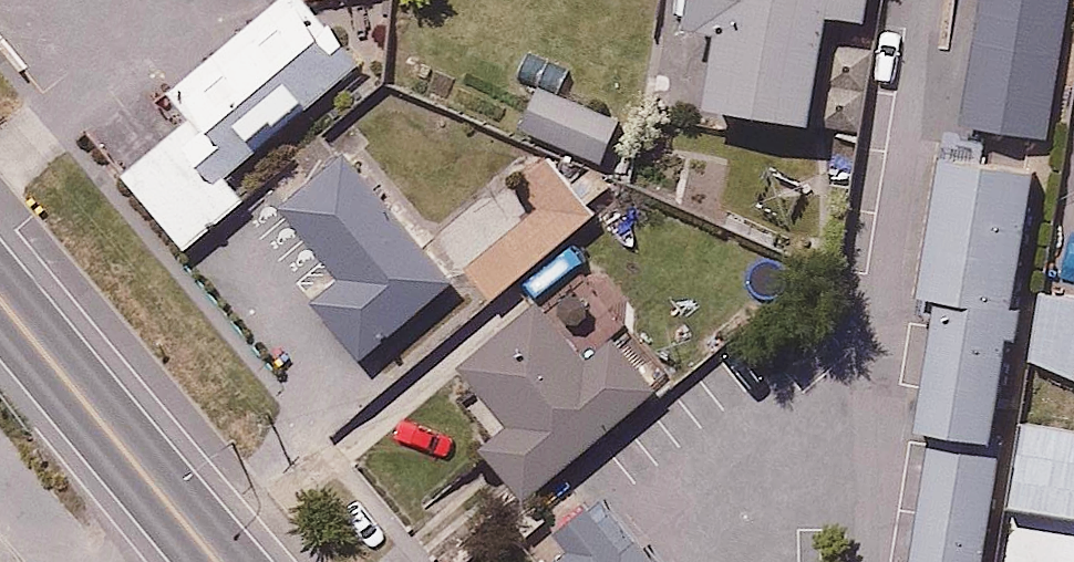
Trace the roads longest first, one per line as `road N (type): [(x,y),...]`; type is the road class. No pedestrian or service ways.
road 1 (primary): [(0,293),(224,561)]

